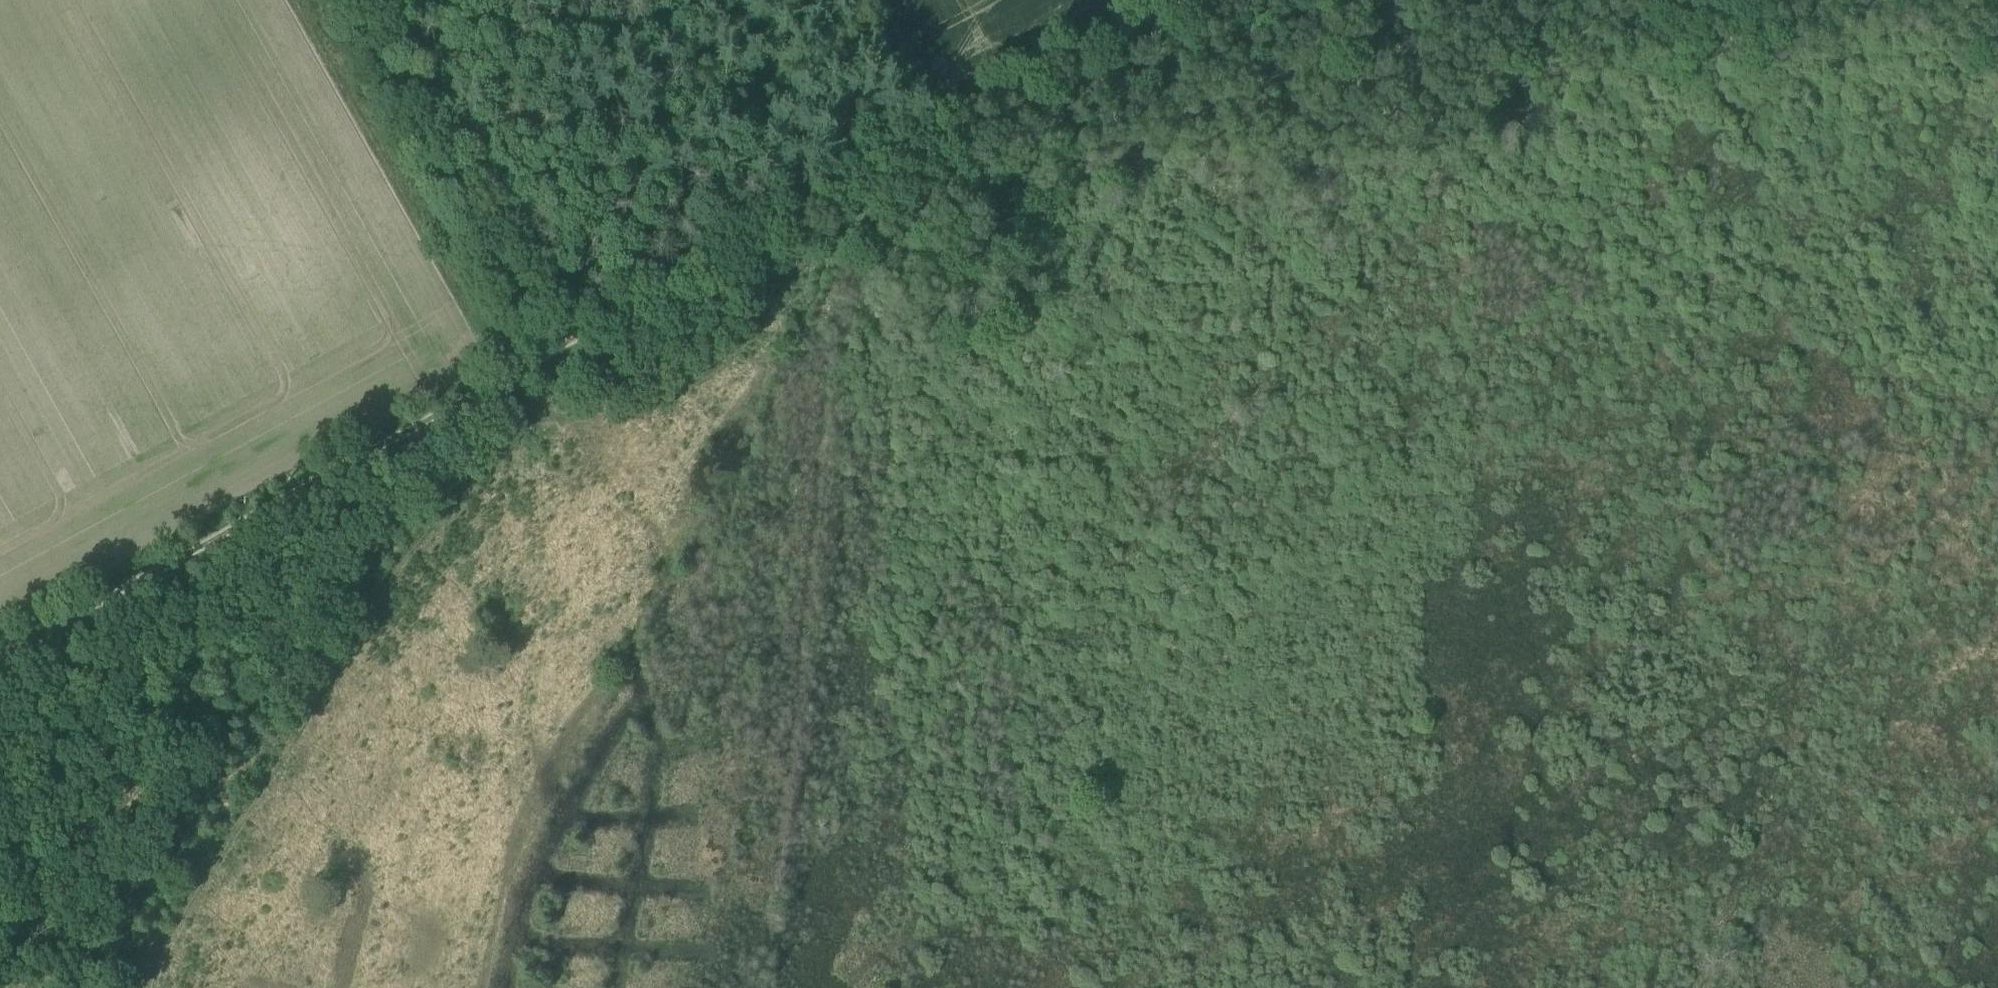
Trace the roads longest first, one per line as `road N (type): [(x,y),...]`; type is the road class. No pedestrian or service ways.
road 1 (track): [(1156,0),(513,360)]
road 2 (track): [(513,360),(0,651)]

